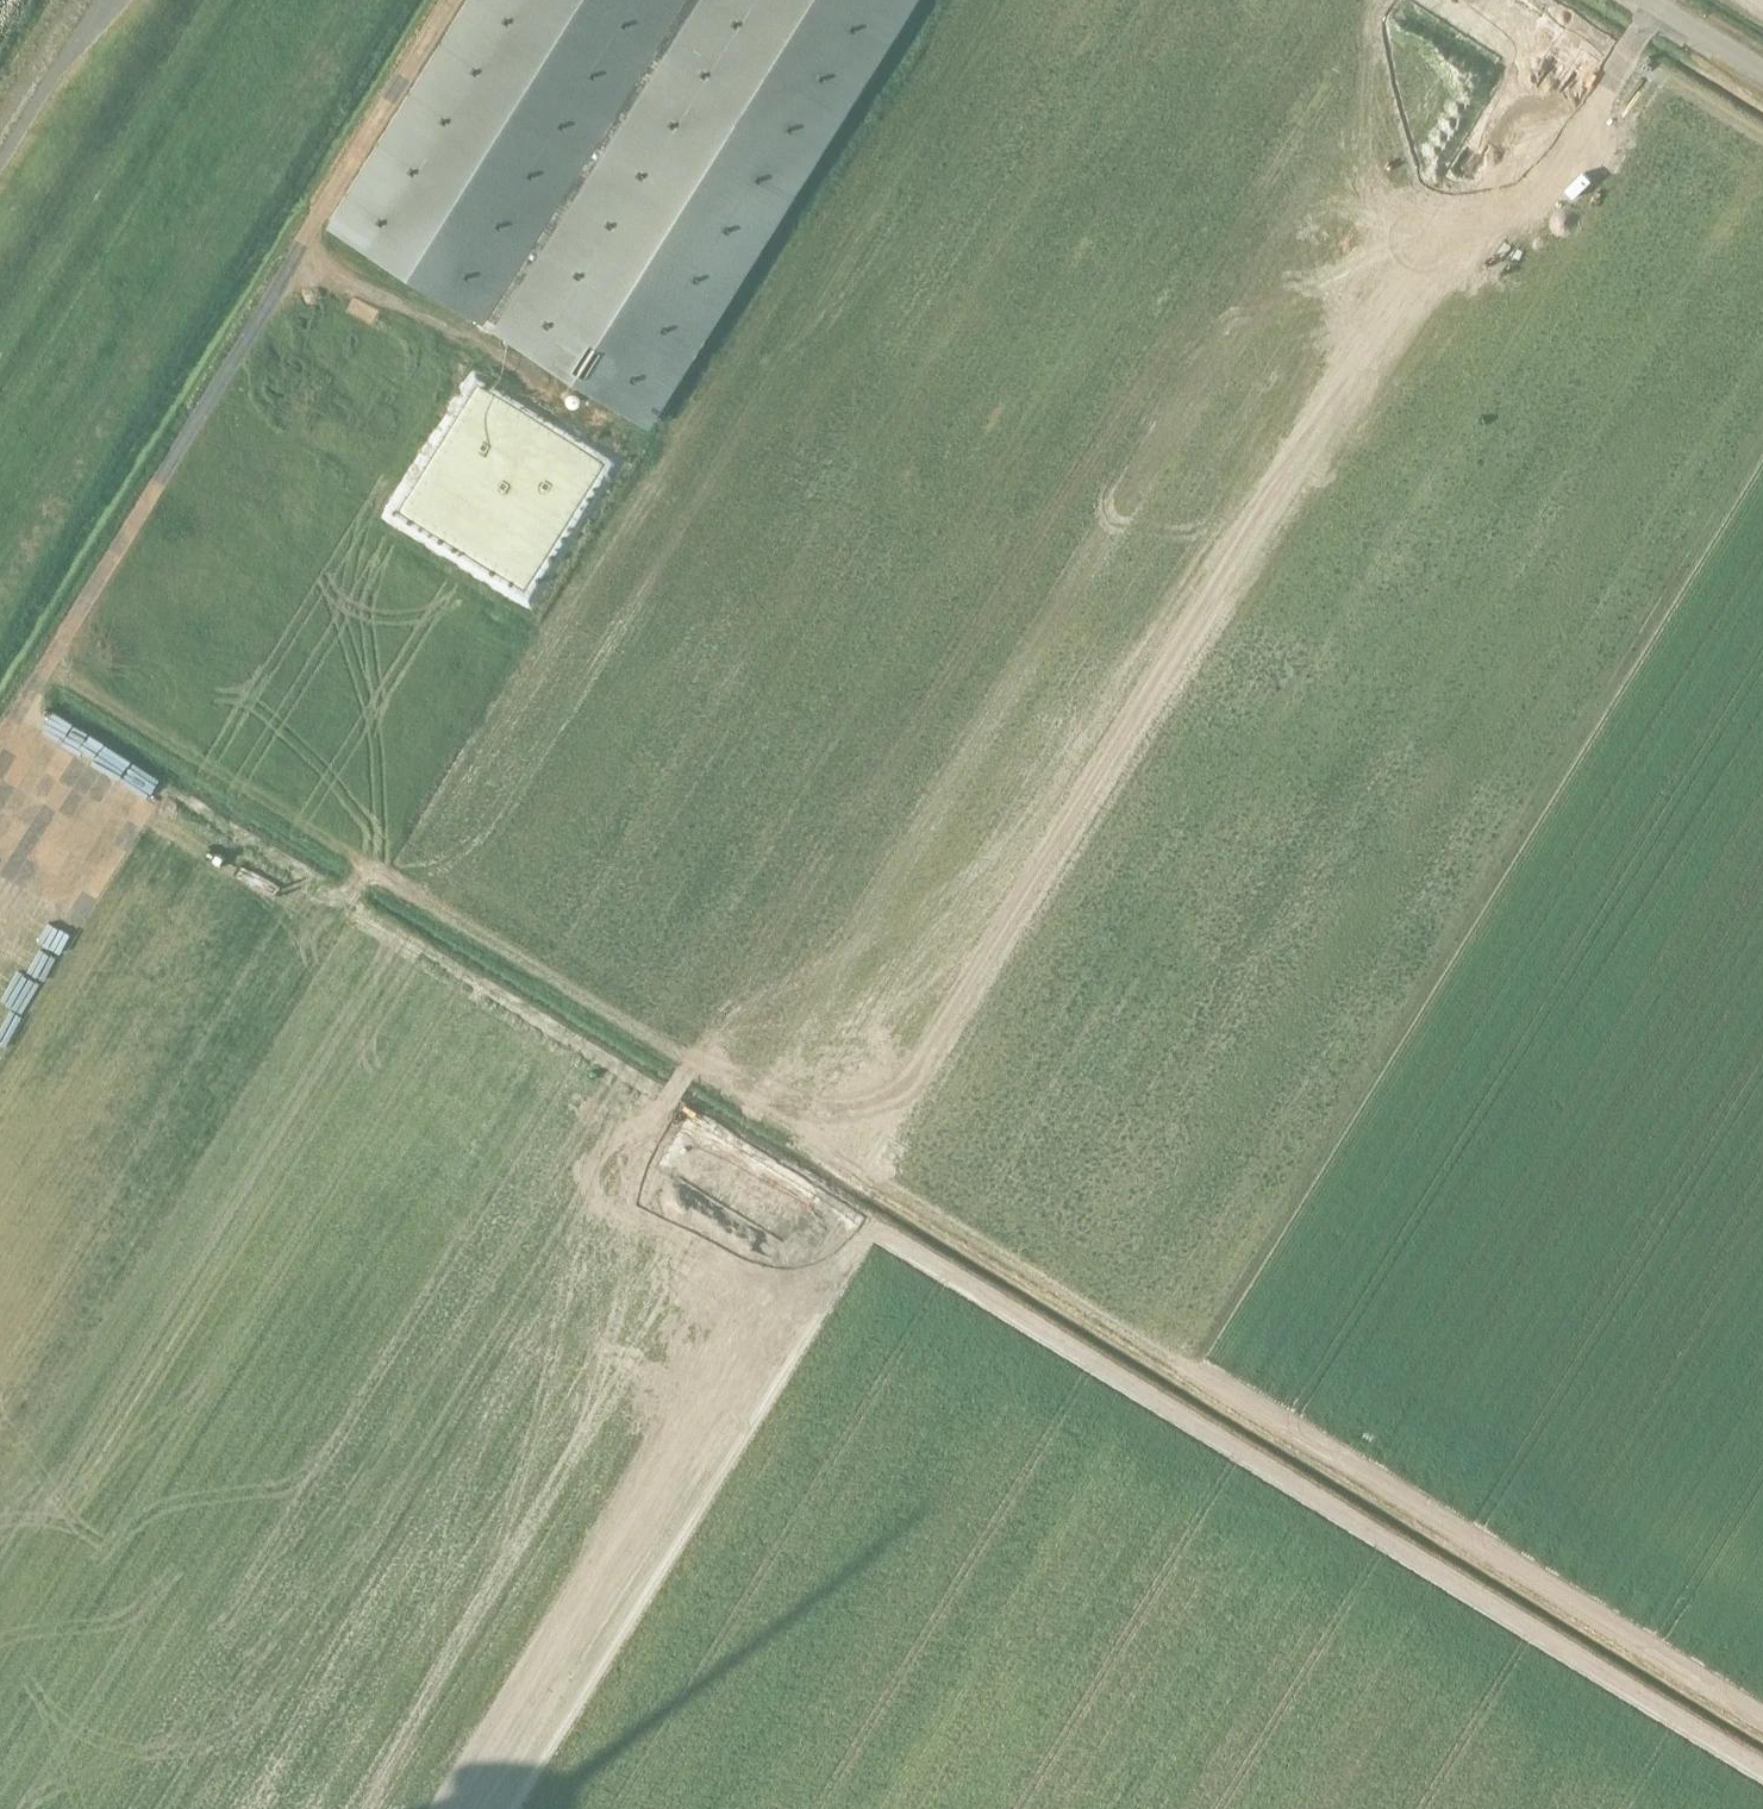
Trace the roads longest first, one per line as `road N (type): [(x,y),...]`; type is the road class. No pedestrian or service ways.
road 1 (unclassified): [(0,160),(82,29)]
road 2 (unclassified): [(1762,71),(1647,0)]

